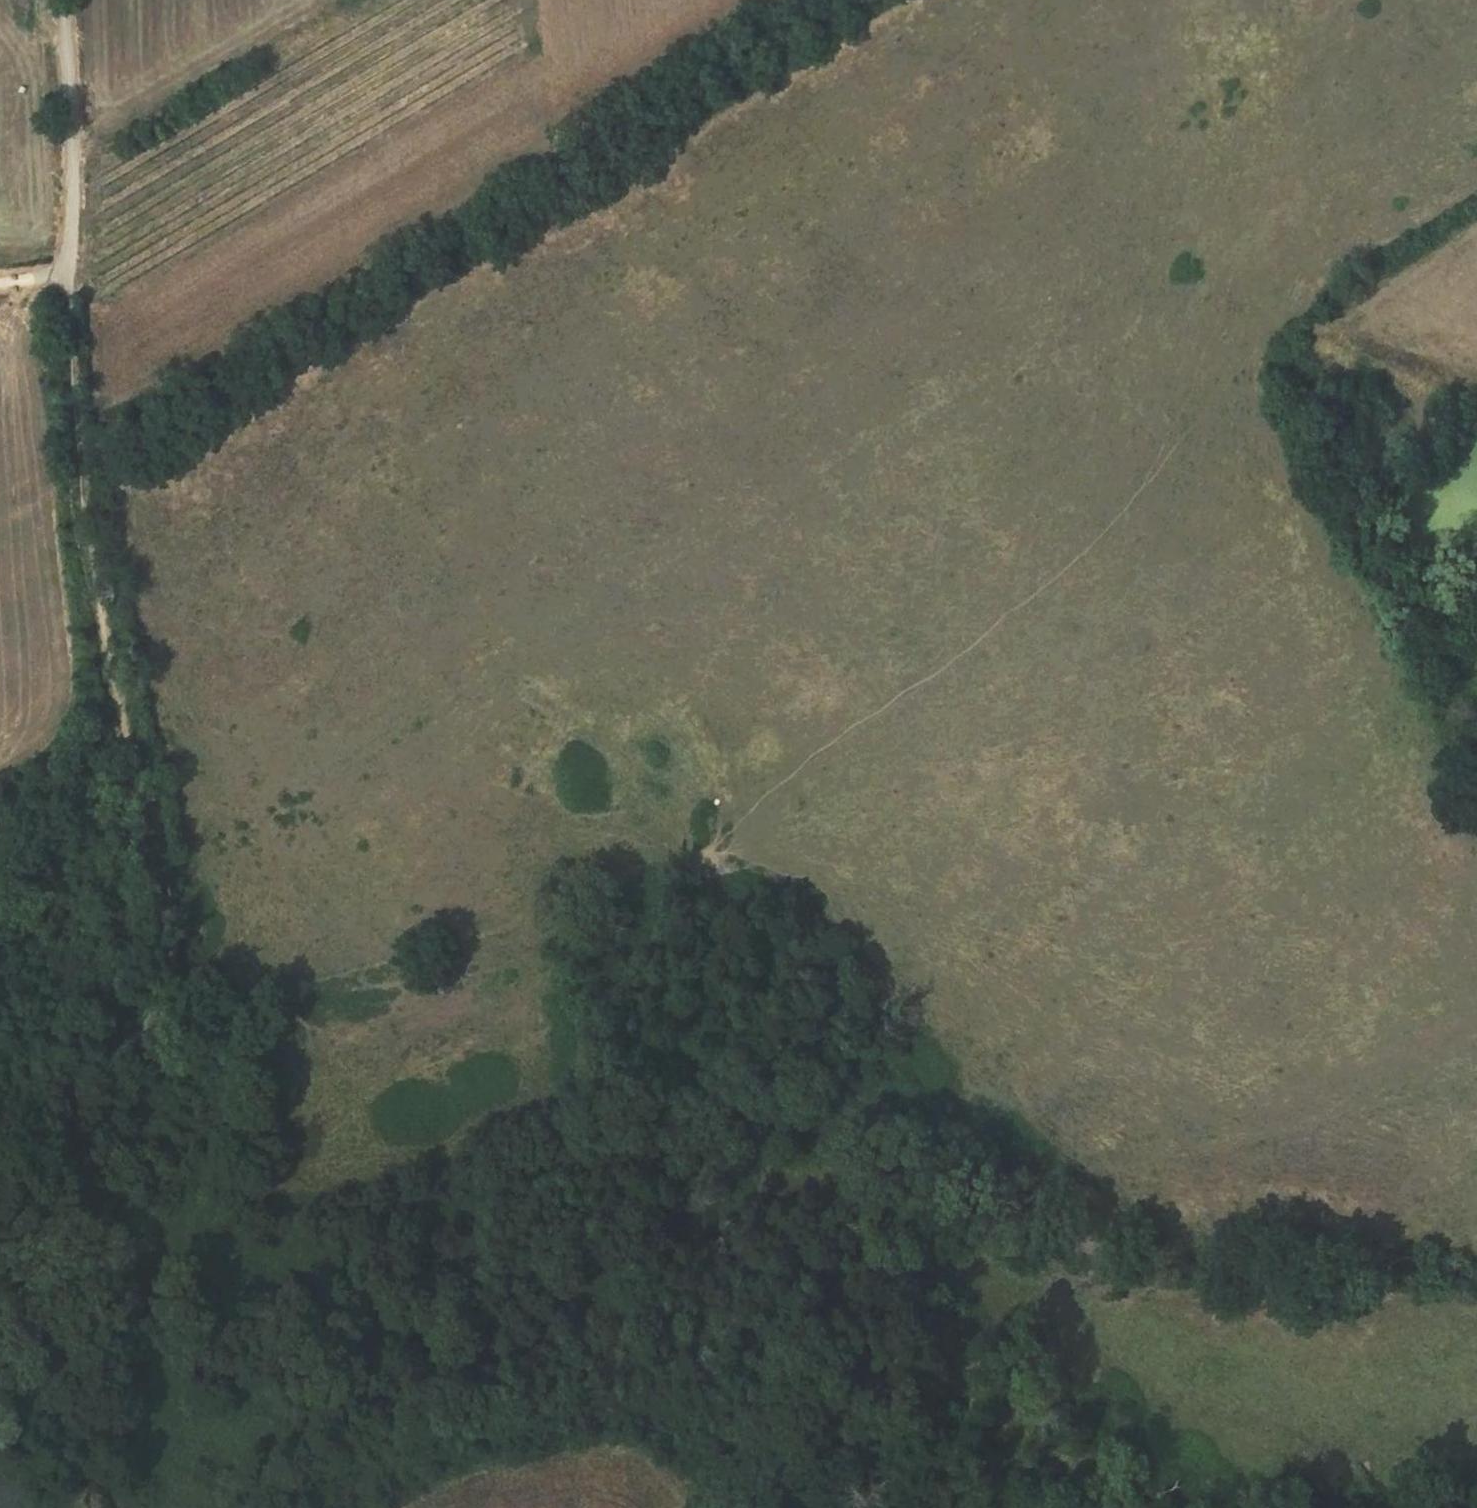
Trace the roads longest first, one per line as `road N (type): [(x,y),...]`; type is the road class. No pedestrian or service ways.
road 1 (track): [(110,1507),(105,1432),(83,1336),(42,1225),(47,1178),(105,1057),(168,988),(172,951),(111,704),(75,455),(66,276)]
road 2 (track): [(66,276),(57,0)]

